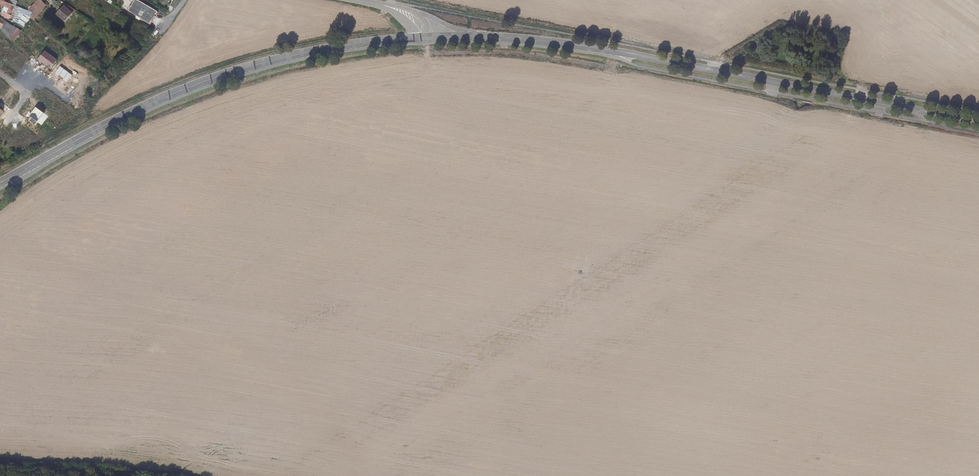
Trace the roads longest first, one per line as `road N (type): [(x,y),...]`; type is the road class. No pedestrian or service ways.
road 1 (tertiary): [(978,122),(610,50),(492,37)]
road 2 (tertiary): [(414,38),(323,49),(212,78),(0,183)]

